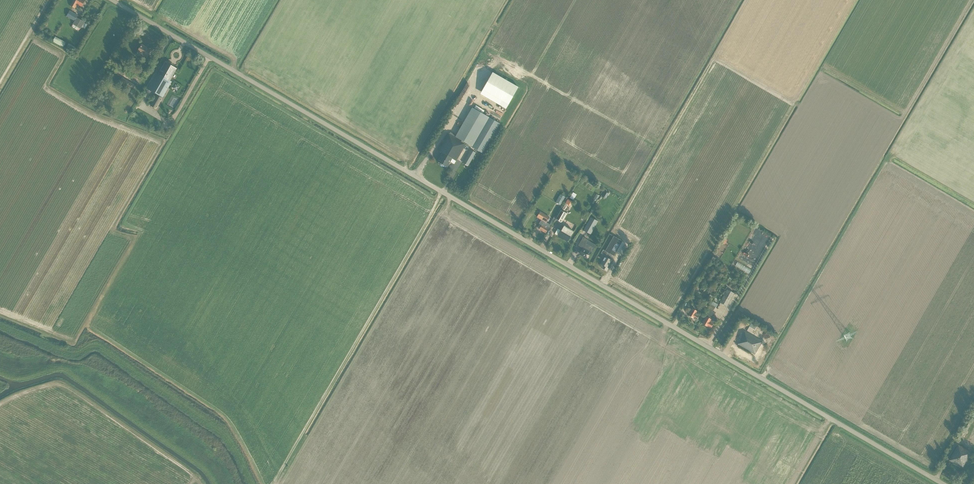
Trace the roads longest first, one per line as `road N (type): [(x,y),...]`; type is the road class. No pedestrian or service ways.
road 1 (unclassified): [(944,483),(112,0)]
road 2 (track): [(201,483),(61,384),(0,404)]

